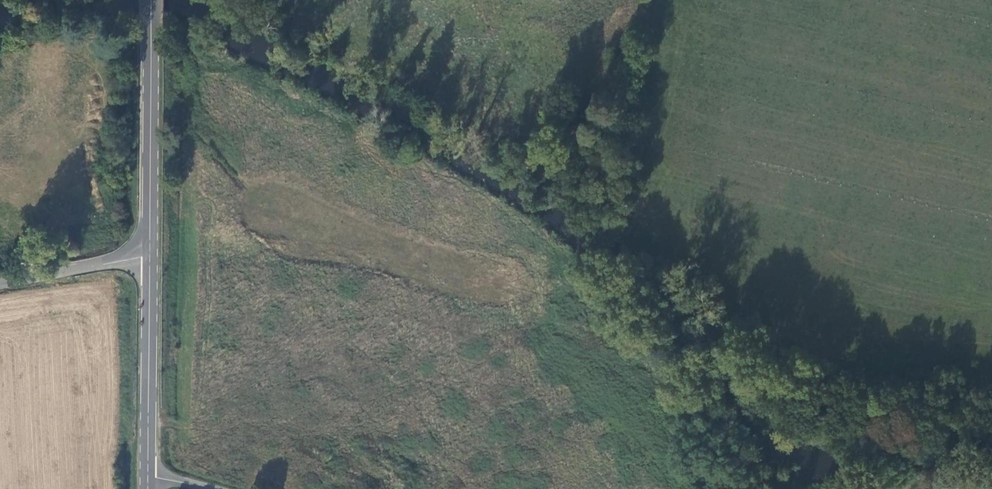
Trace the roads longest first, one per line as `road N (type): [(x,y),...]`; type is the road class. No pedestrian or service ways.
road 1 (secondary): [(153,0),(150,256)]
road 2 (secondary): [(150,256),(148,476)]
road 3 (unclassified): [(150,256),(0,284)]

